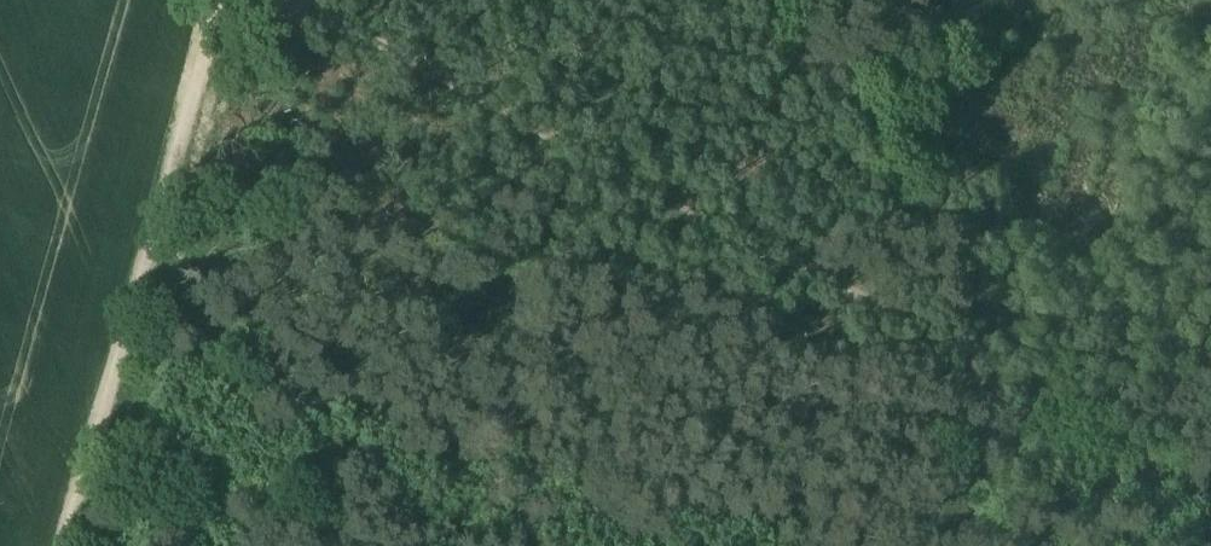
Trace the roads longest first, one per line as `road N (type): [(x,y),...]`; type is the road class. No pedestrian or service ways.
road 1 (track): [(1210,486),(290,0)]
road 2 (track): [(219,0),(68,545)]
road 3 (track): [(950,545),(998,372)]

